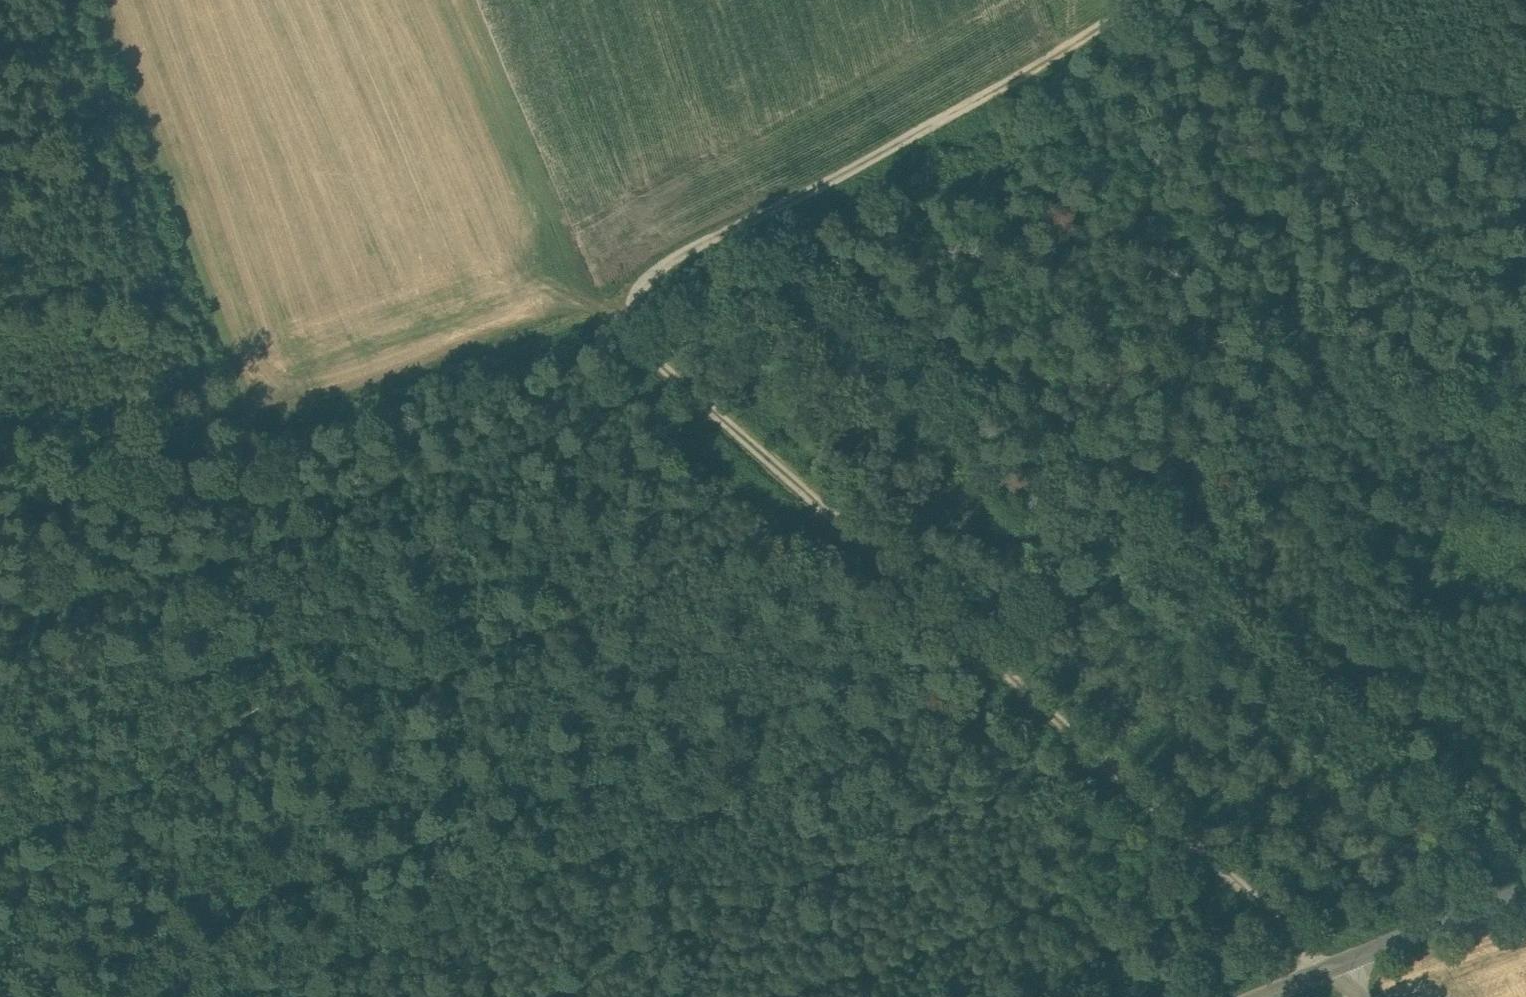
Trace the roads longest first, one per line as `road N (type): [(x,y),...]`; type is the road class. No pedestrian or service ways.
road 1 (track): [(1136,0),(1006,82),(669,265),(641,284),(632,319),(646,349),(1323,968)]
road 2 (unclassified): [(1323,968),(1525,894)]

